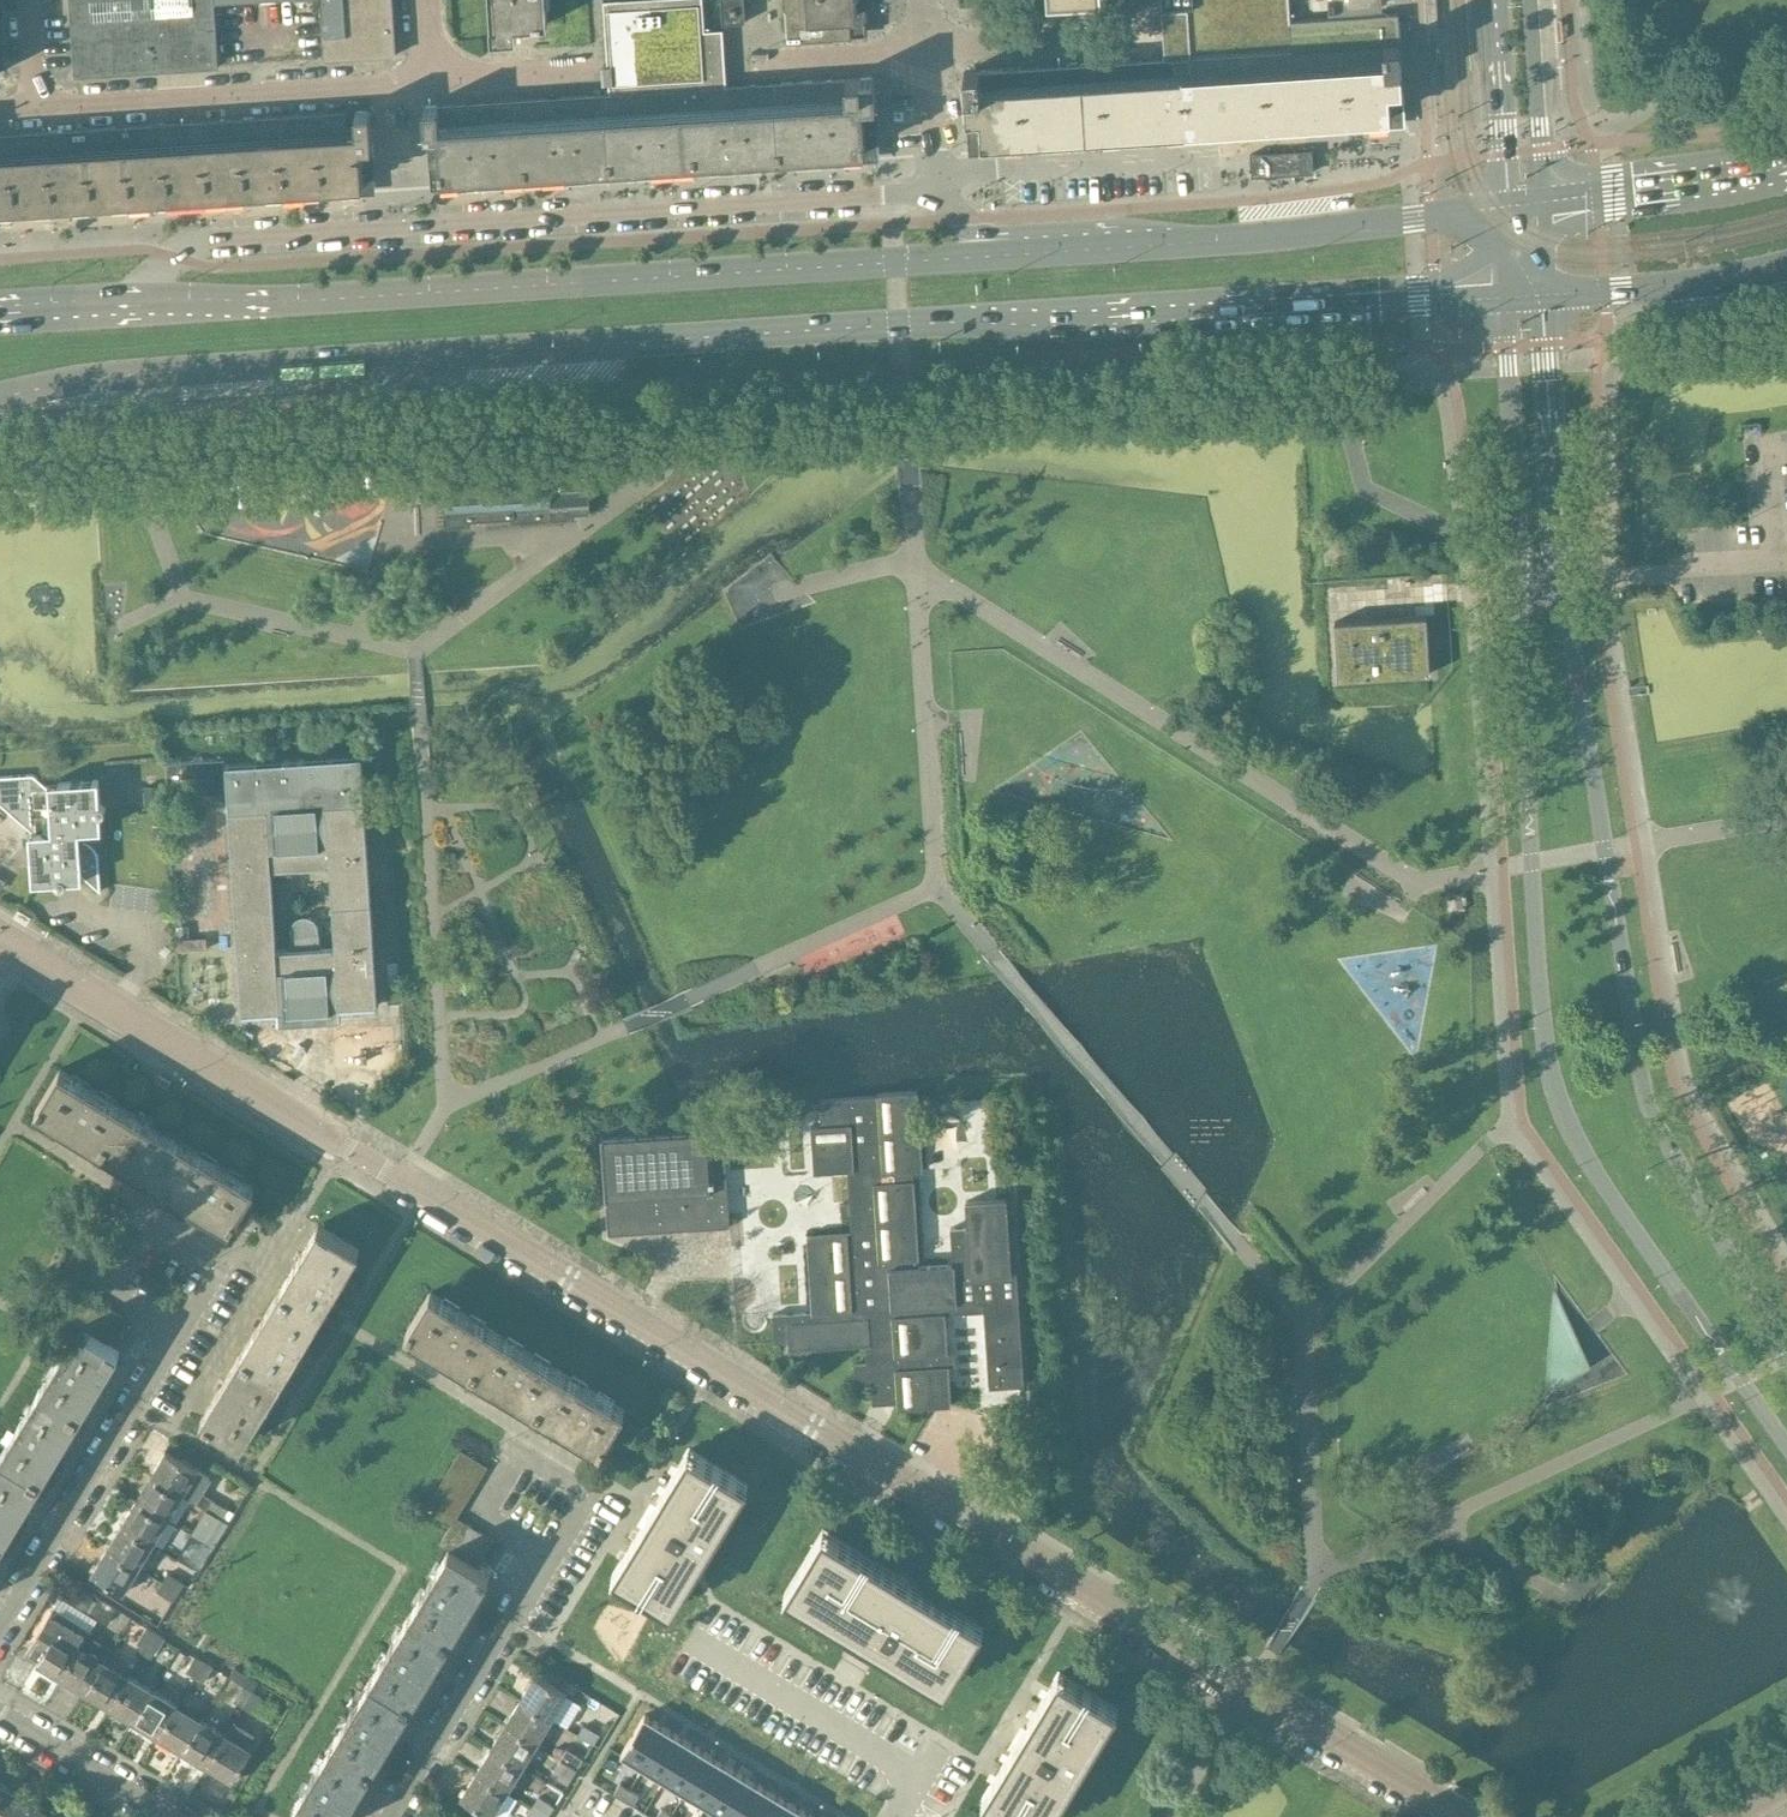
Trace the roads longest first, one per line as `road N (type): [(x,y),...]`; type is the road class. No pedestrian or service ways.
road 1 (residential): [(1460,1816),(0,936)]
road 2 (secondary): [(0,396),(101,376),(899,324),(1510,301)]
road 3 (tertiary): [(1510,301),(1546,1061),(1580,1158),(1786,1450)]
road 4 (tertiary): [(1786,1366),(1654,1122),(1636,1067),(1562,578),(1547,299)]
road 5 (secondary): [(1013,254),(126,306)]
road 6 (residential): [(941,196),(182,243),(126,306)]
road 7 (secondary): [(1510,209),(1262,239),(1013,254)]
road 8 (residential): [(36,108),(431,88)]
road 9 (residential): [(0,1634),(178,1330)]
road 10 (residential): [(378,1816),(542,1547)]
road 11 (residential): [(687,1638),(911,1774),(886,1816)]
road 12 (residential): [(542,1547),(579,1486),(519,1457),(485,1517),(520,1537)]
road 13 (secondary): [(1786,165),(1546,205)]
road 14 (secondary): [(1547,299),(1786,272)]
road 15 (secondary): [(1497,0),(1510,209)]
road 16 (secondary): [(1546,205),(1531,0)]
road 17 (residential): [(176,1816),(0,1712)]
road 18 (residential): [(178,1330),(211,1274),(149,1238),(116,1294)]
road 19 (residential): [(923,0),(941,196)]
road 20 (residential): [(431,88),(608,75)]
road 21 (secondary): [(126,306),(0,312)]

